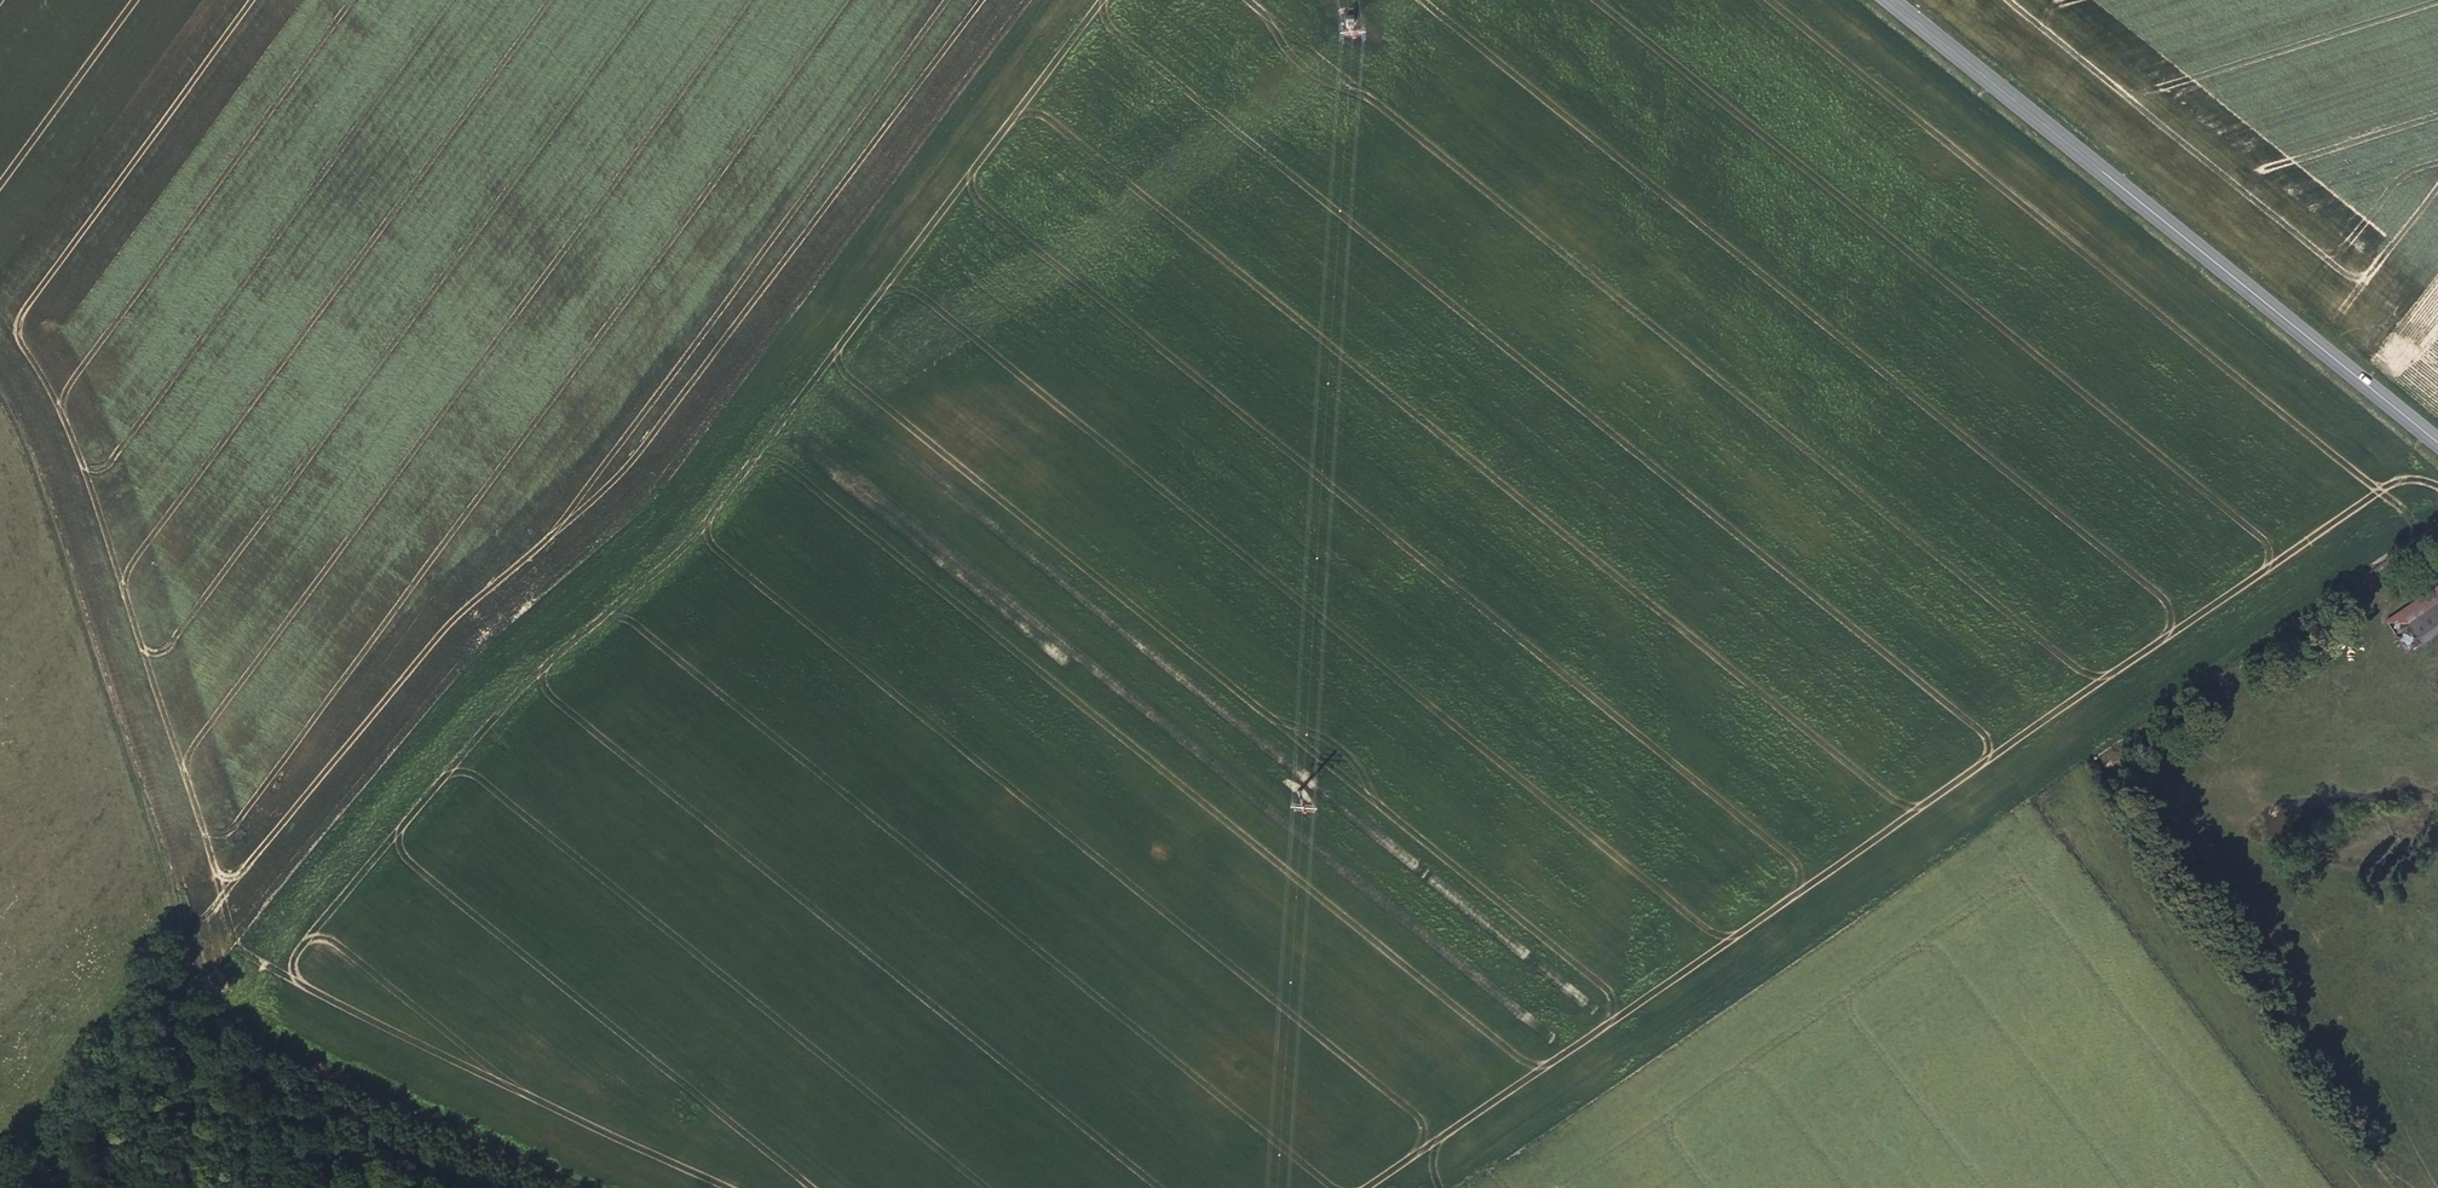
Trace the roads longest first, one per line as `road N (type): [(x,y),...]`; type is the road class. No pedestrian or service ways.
road 1 (track): [(254,1187),(138,779),(56,526),(0,392)]
road 2 (secondary): [(1891,0),(2437,440)]

